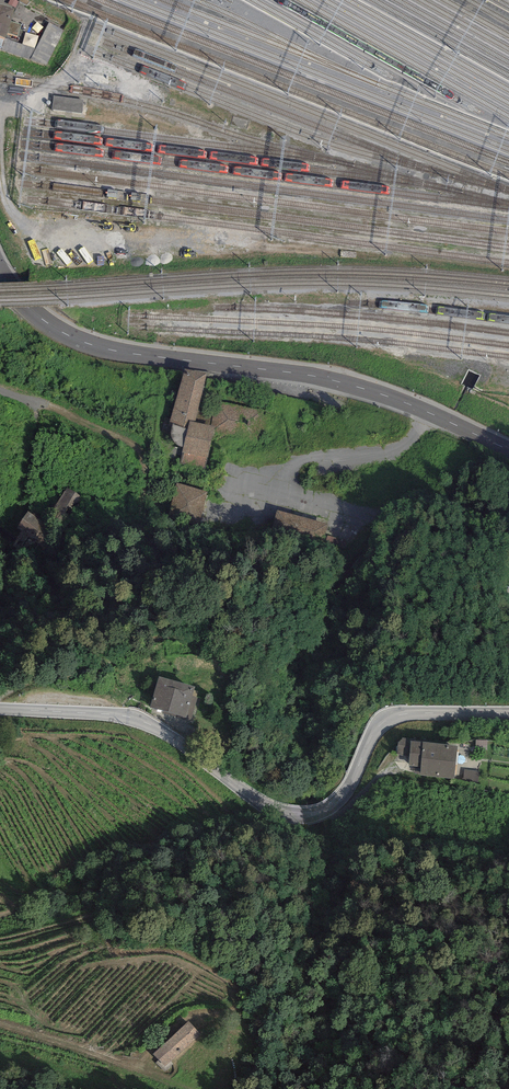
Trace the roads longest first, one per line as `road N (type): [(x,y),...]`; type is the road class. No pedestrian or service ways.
road 1 (tertiary): [(0,709),(143,721),(265,806),(301,816),(339,801),(372,736),(392,717),(508,713)]
road 2 (tertiary): [(508,450),(342,383),(86,343),(32,311),(0,272)]
road 3 (track): [(0,1025),(180,1088)]
road 4 (track): [(46,404),(131,445),(140,456),(131,528)]

